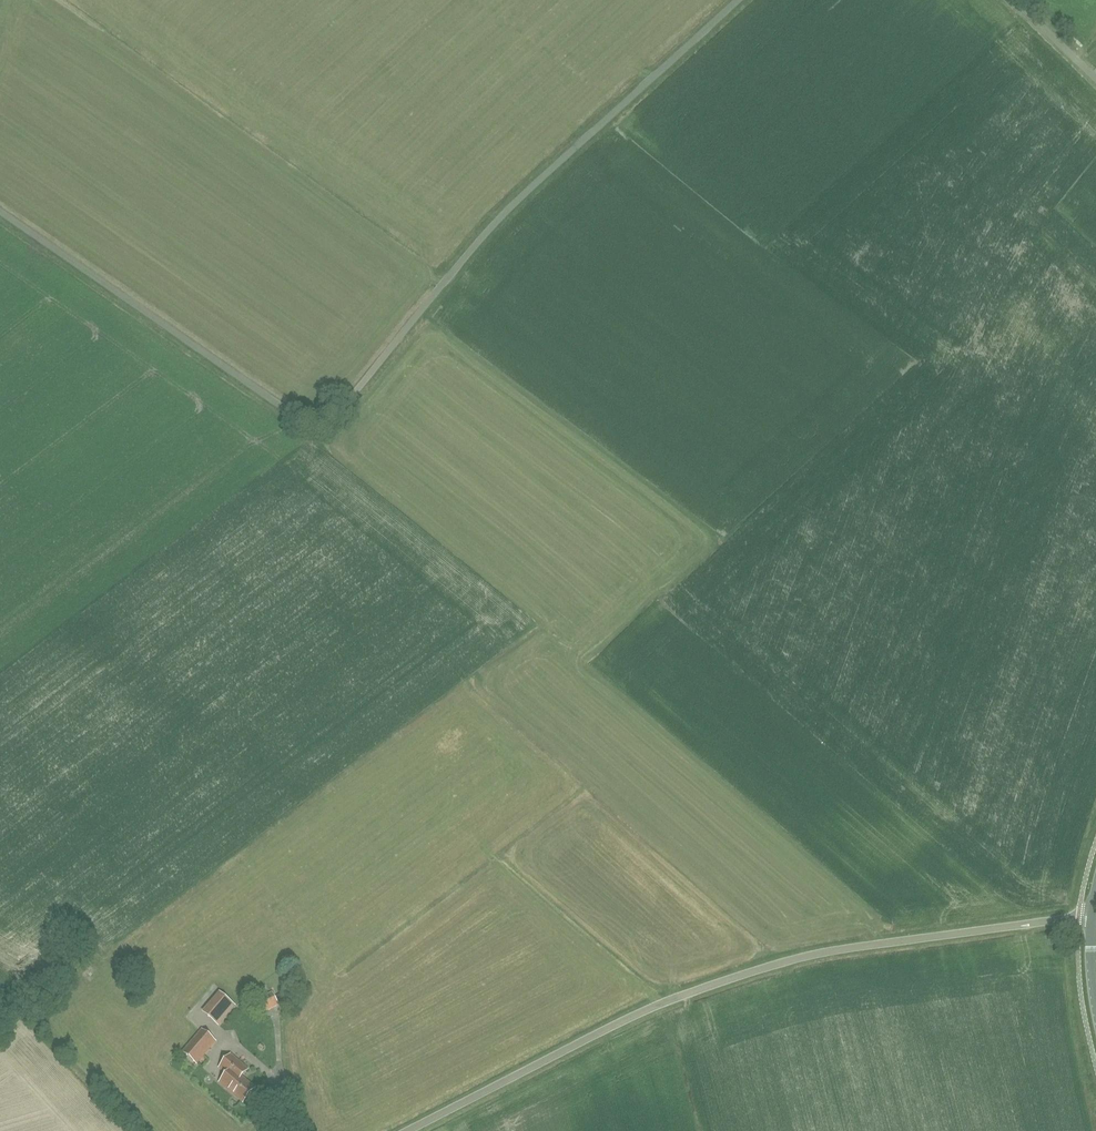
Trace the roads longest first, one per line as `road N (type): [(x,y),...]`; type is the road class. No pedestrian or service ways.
road 1 (unclassified): [(0,214),(296,416),(325,418),(365,383),(507,212),(741,0)]
road 2 (unclassified): [(406,1130),(668,998),(764,962),(1093,918)]

